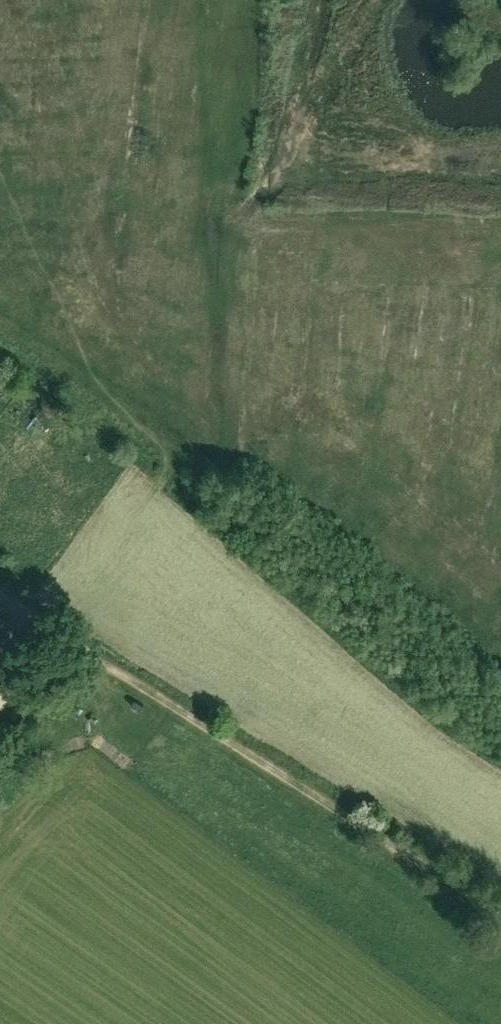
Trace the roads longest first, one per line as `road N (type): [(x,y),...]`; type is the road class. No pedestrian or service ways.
road 1 (track): [(500,913),(79,647),(0,770)]

